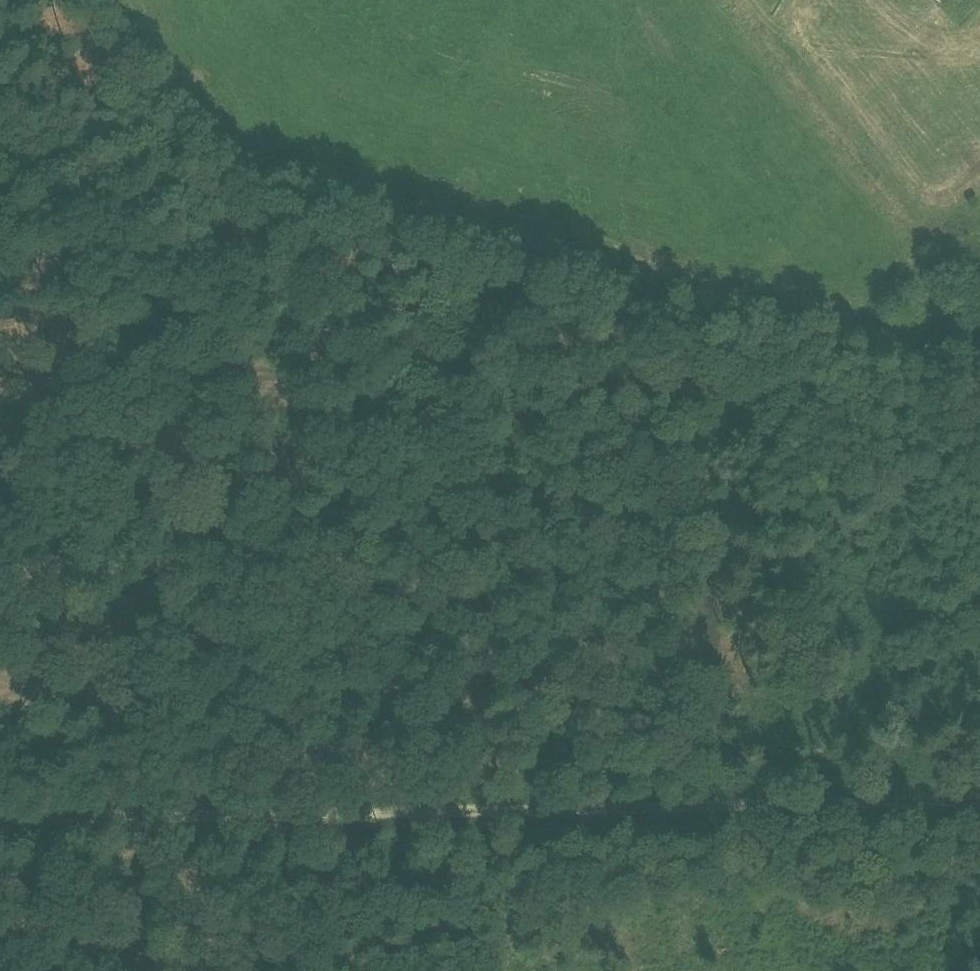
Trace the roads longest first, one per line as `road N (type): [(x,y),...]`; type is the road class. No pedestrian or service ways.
road 1 (track): [(0,824),(979,800)]

